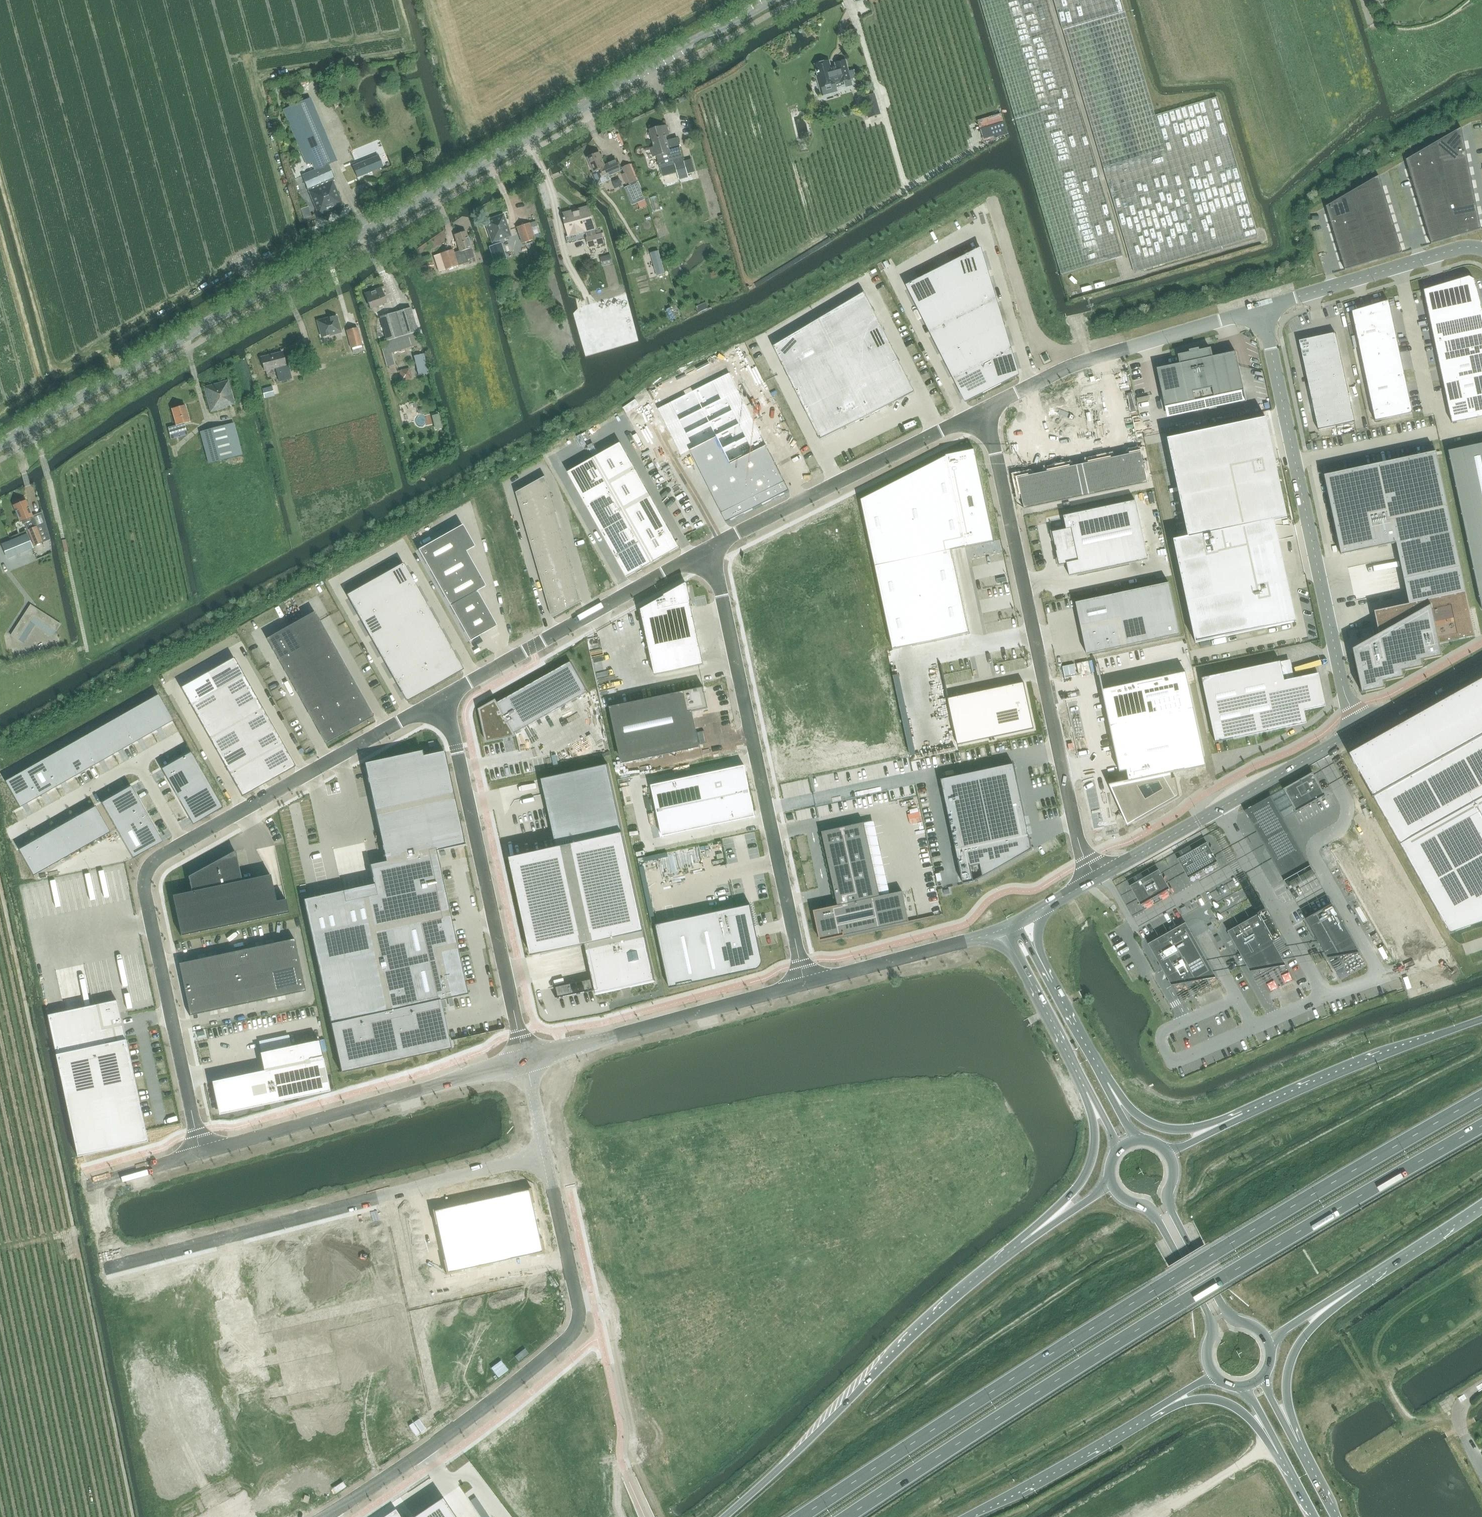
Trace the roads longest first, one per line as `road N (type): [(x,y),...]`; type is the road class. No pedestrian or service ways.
road 1 (tertiary): [(0,445),(771,0)]
road 2 (trunk): [(1481,1100),(1172,1282),(804,1516)]
road 3 (trunk): [(847,1516),(1481,1128)]
road 4 (unclassified): [(201,1154),(145,875),(157,857),(446,697)]
road 5 (unclassified): [(320,1516),(431,1445),(576,1329),(546,1154)]
road 6 (unclassified): [(986,407),(1079,838),(1100,876)]
road 7 (unclassified): [(711,550),(805,984)]
road 8 (unclassified): [(1353,733),(1261,310)]
road 9 (trunk): [(1016,1246),(961,1289),(726,1516)]
road 10 (unclassified): [(446,697),(525,1059)]
road 11 (unclassified): [(546,1154),(217,1238)]
road 12 (unclassified): [(201,1154),(525,1059)]
road 13 (unclassified): [(711,550),(986,407)]
road 14 (unclassified): [(446,697),(711,550)]
road 15 (unclassified): [(986,407),(1081,363),(1261,310)]
road 16 (unclassified): [(525,1059),(805,984)]
road 17 (unclassified): [(278,1516),(217,1238)]
road 18 (trunk): [(1481,1020),(1355,1064),(1232,1120)]
road 19 (tertiary): [(1110,1177),(1118,1195),(1154,1214),(1212,1323),(1207,1360),(1217,1379)]
road 20 (tertiary): [(1270,1347),(1258,1328),(1225,1312),(1168,1204),(1174,1171),(1164,1149)]
road 21 (unclassified): [(1261,310),(1452,250),(1481,249)]
road 22 (trunk): [(1290,1436),(1286,1386),(1299,1344),(1403,1258)]
road 23 (unclassified): [(805,984),(1007,927)]
road 24 (trunk): [(967,1516),(1133,1427)]
road 25 (tertiary): [(1007,927),(1088,1092)]
road 26 (trunk): [(1088,1092),(1089,1167),(1016,1246)]
road 27 (trunk): [(1133,1427),(1212,1399),(1237,1408),(1277,1444)]
road 28 (trunk): [(1270,1347),(1286,1328),(1403,1258)]
road 29 (unclassified): [(1331,884),(1315,845),(1341,826),(1348,808),(1319,752)]
road 30 (tertiary): [(1108,1083),(1036,952)]
road 31 (tertiary): [(1353,733),(1481,661)]
road 32 (trunk): [(1232,1120),(1183,1130),(1154,1126),(1108,1083)]
road 33 (tertiary): [(1100,876),(1221,807)]
road 34 (unclassified): [(1249,859),(1132,926)]

